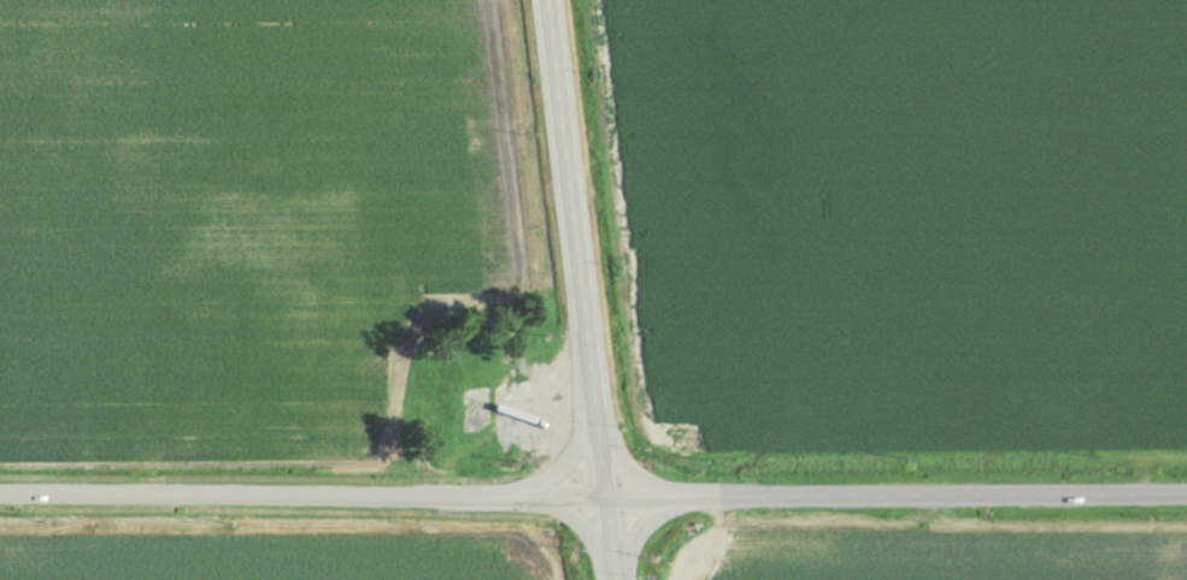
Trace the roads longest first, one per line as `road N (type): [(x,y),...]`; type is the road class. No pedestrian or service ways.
road 1 (tertiary): [(0,493),(605,496)]
road 2 (primary): [(547,0),(615,579)]
road 3 (secondary): [(1186,490),(605,496)]

